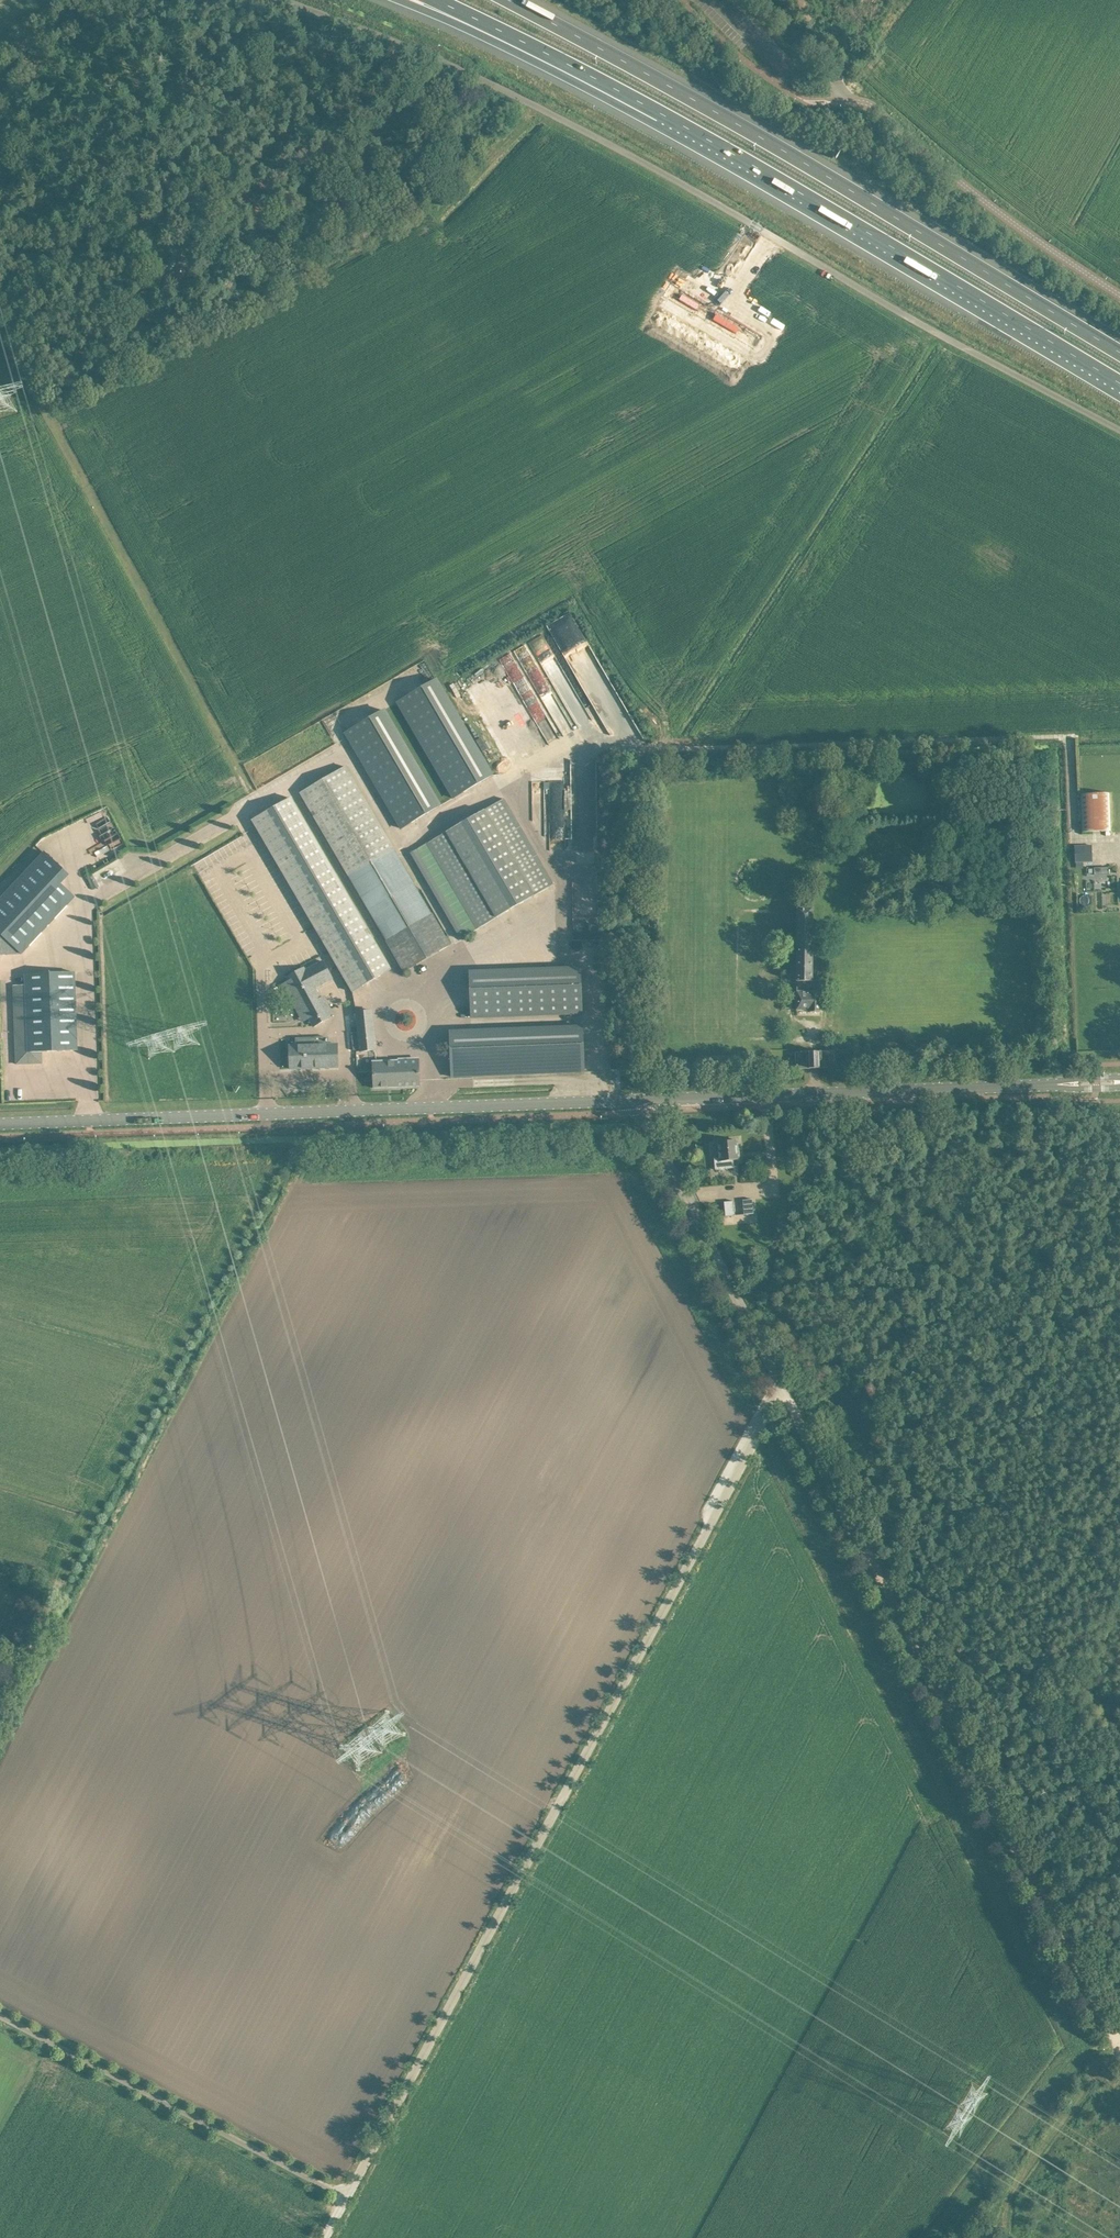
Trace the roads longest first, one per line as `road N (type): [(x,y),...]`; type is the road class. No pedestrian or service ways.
road 1 (track): [(782,1387),(325,2237)]
road 2 (unclassified): [(300,0),(556,117),(1119,430)]
road 3 (motorway): [(466,14),(659,112),(1119,384)]
road 4 (track): [(782,1387),(1119,2044)]
road 5 (motorway): [(1119,351),(785,152),(509,0)]
road 6 (tertiary): [(637,1100),(0,1124)]
road 7 (unclassified): [(1119,295),(1002,214),(869,104),(841,101),(835,70),(768,0)]
road 8 (tertiary): [(1096,1082),(637,1100)]
road 9 (unclassified): [(694,1215),(782,1387)]
road 10 (unclassified): [(694,1215),(637,1100)]

